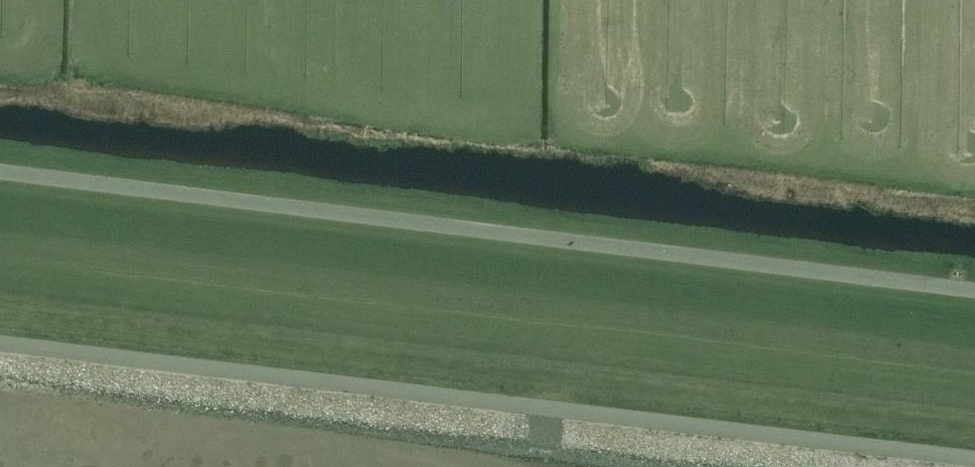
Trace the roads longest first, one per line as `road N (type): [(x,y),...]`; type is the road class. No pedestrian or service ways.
road 1 (unclassified): [(974,297),(0,176)]
road 2 (unclassified): [(0,352),(943,466)]

